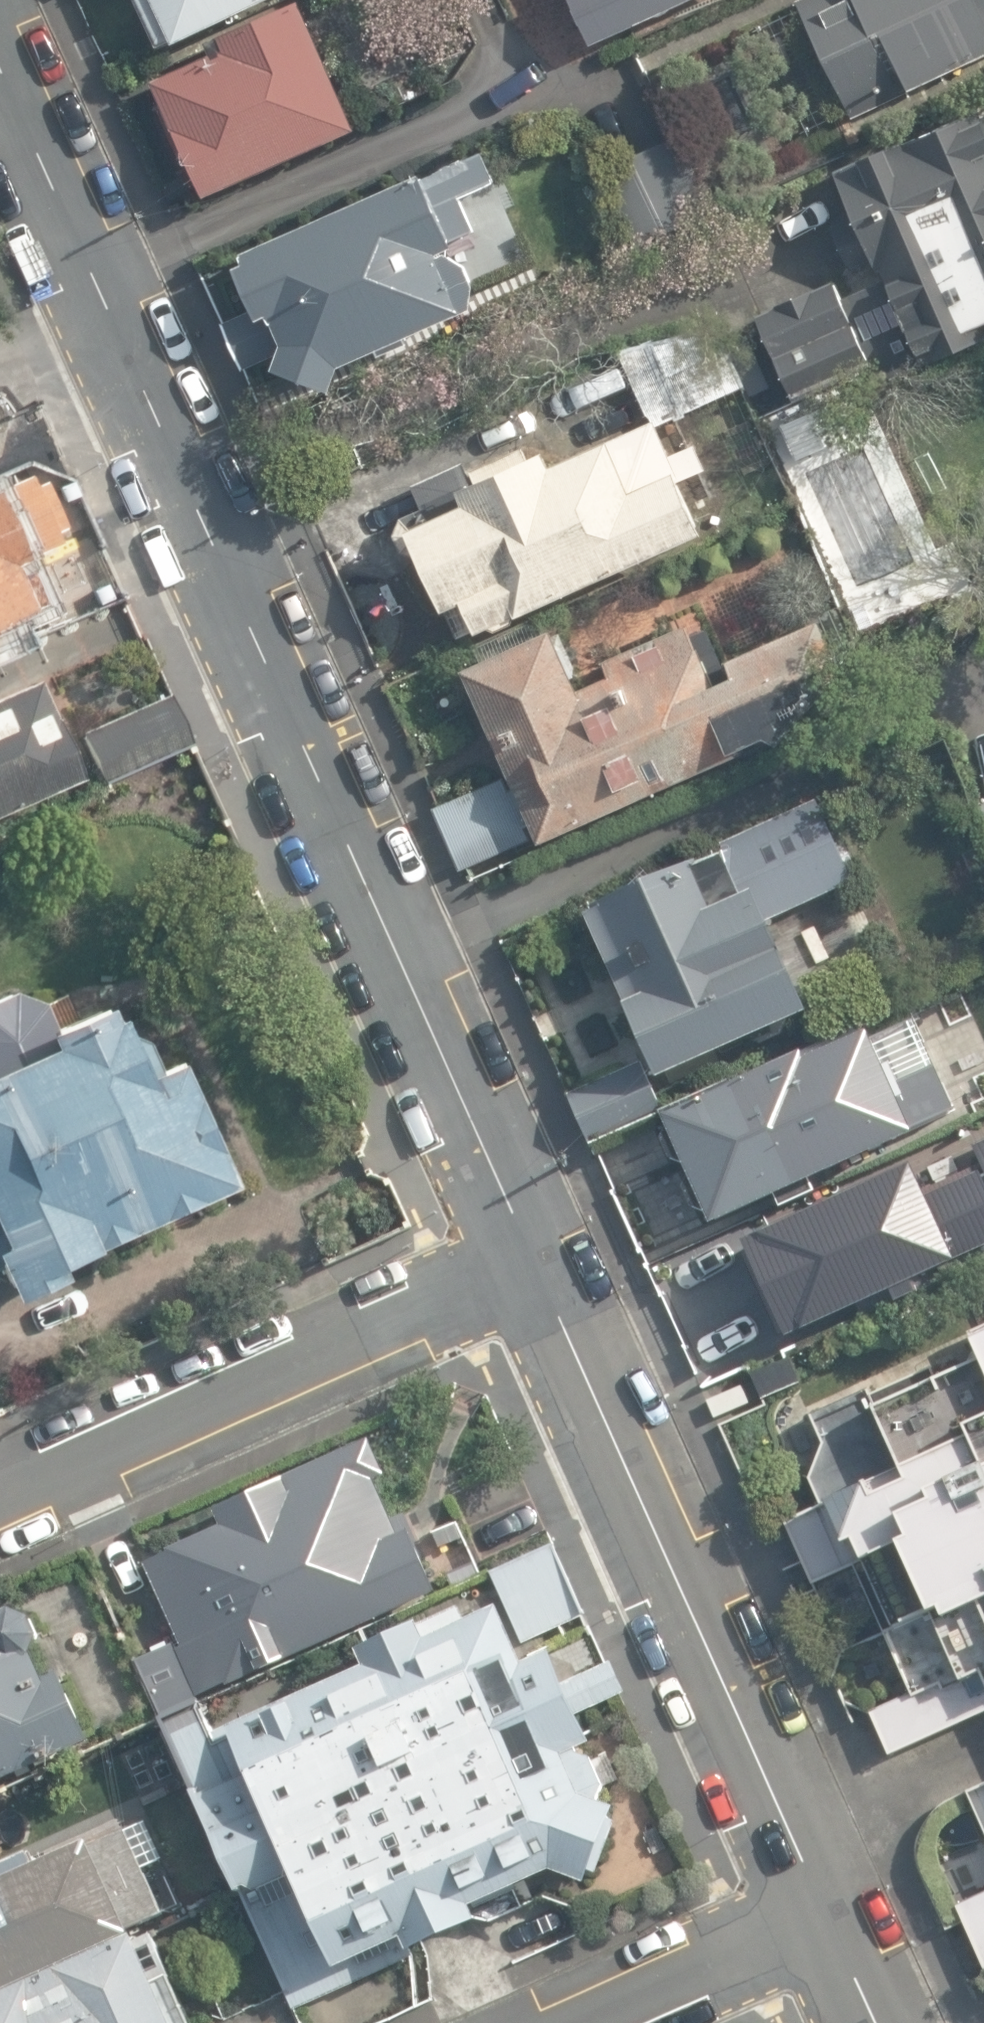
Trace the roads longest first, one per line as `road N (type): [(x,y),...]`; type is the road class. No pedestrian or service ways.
road 1 (residential): [(524,1250),(0,73)]
road 2 (residential): [(833,1908),(524,1250)]
road 3 (residential): [(524,1250),(0,1490)]
road 4 (residential): [(571,2022),(833,1908)]
road 5 (residential): [(883,2022),(833,1908)]

